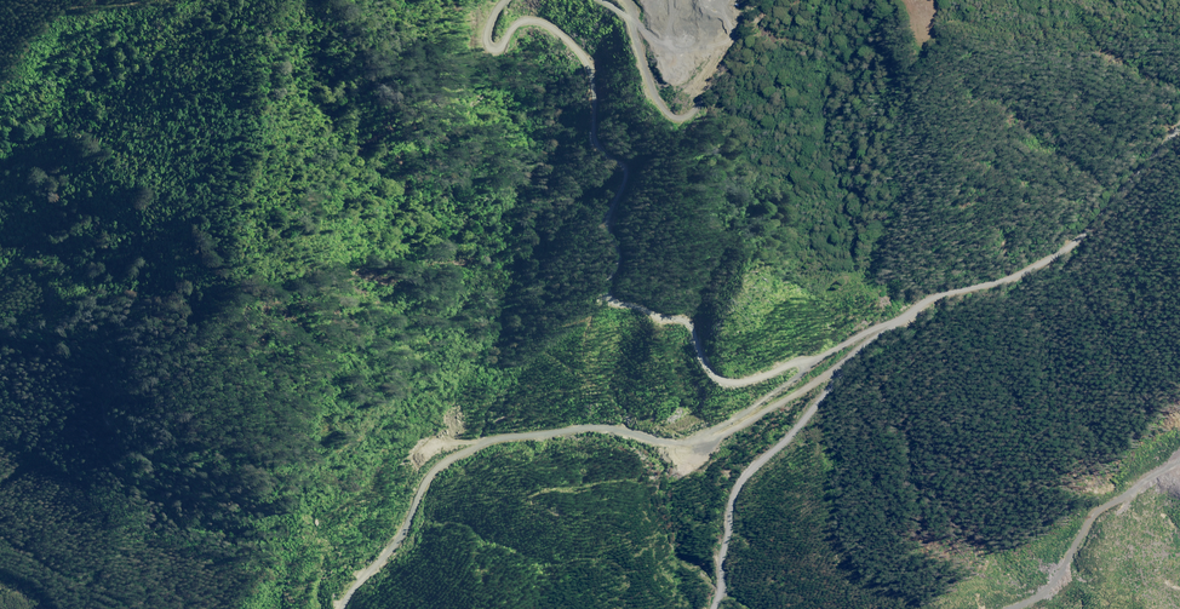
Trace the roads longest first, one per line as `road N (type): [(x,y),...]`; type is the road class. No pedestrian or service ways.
road 1 (track): [(1179,117),(1116,209),(1063,254),(1005,280),(932,298),(715,439),(665,442),(628,429),(506,438),(435,468),(400,534),(341,608)]
road 2 (track): [(813,364),(800,360),(727,382),(703,361),(692,323),(604,295),(601,275),(614,257),(606,222),(622,180),(595,137),(589,64),(559,32),(525,19),(513,25),(506,48),(495,47),(491,28),(505,0)]
road 3 (track): [(705,608),(719,591),(734,491),(834,382),(829,372)]
road 4 (track): [(1179,442),(1083,534),(1053,583),(1003,608)]
road 5 (track): [(904,321),(820,360),(700,443)]
road 6 (track): [(607,0),(632,26),(669,108),(680,112),(698,96)]

